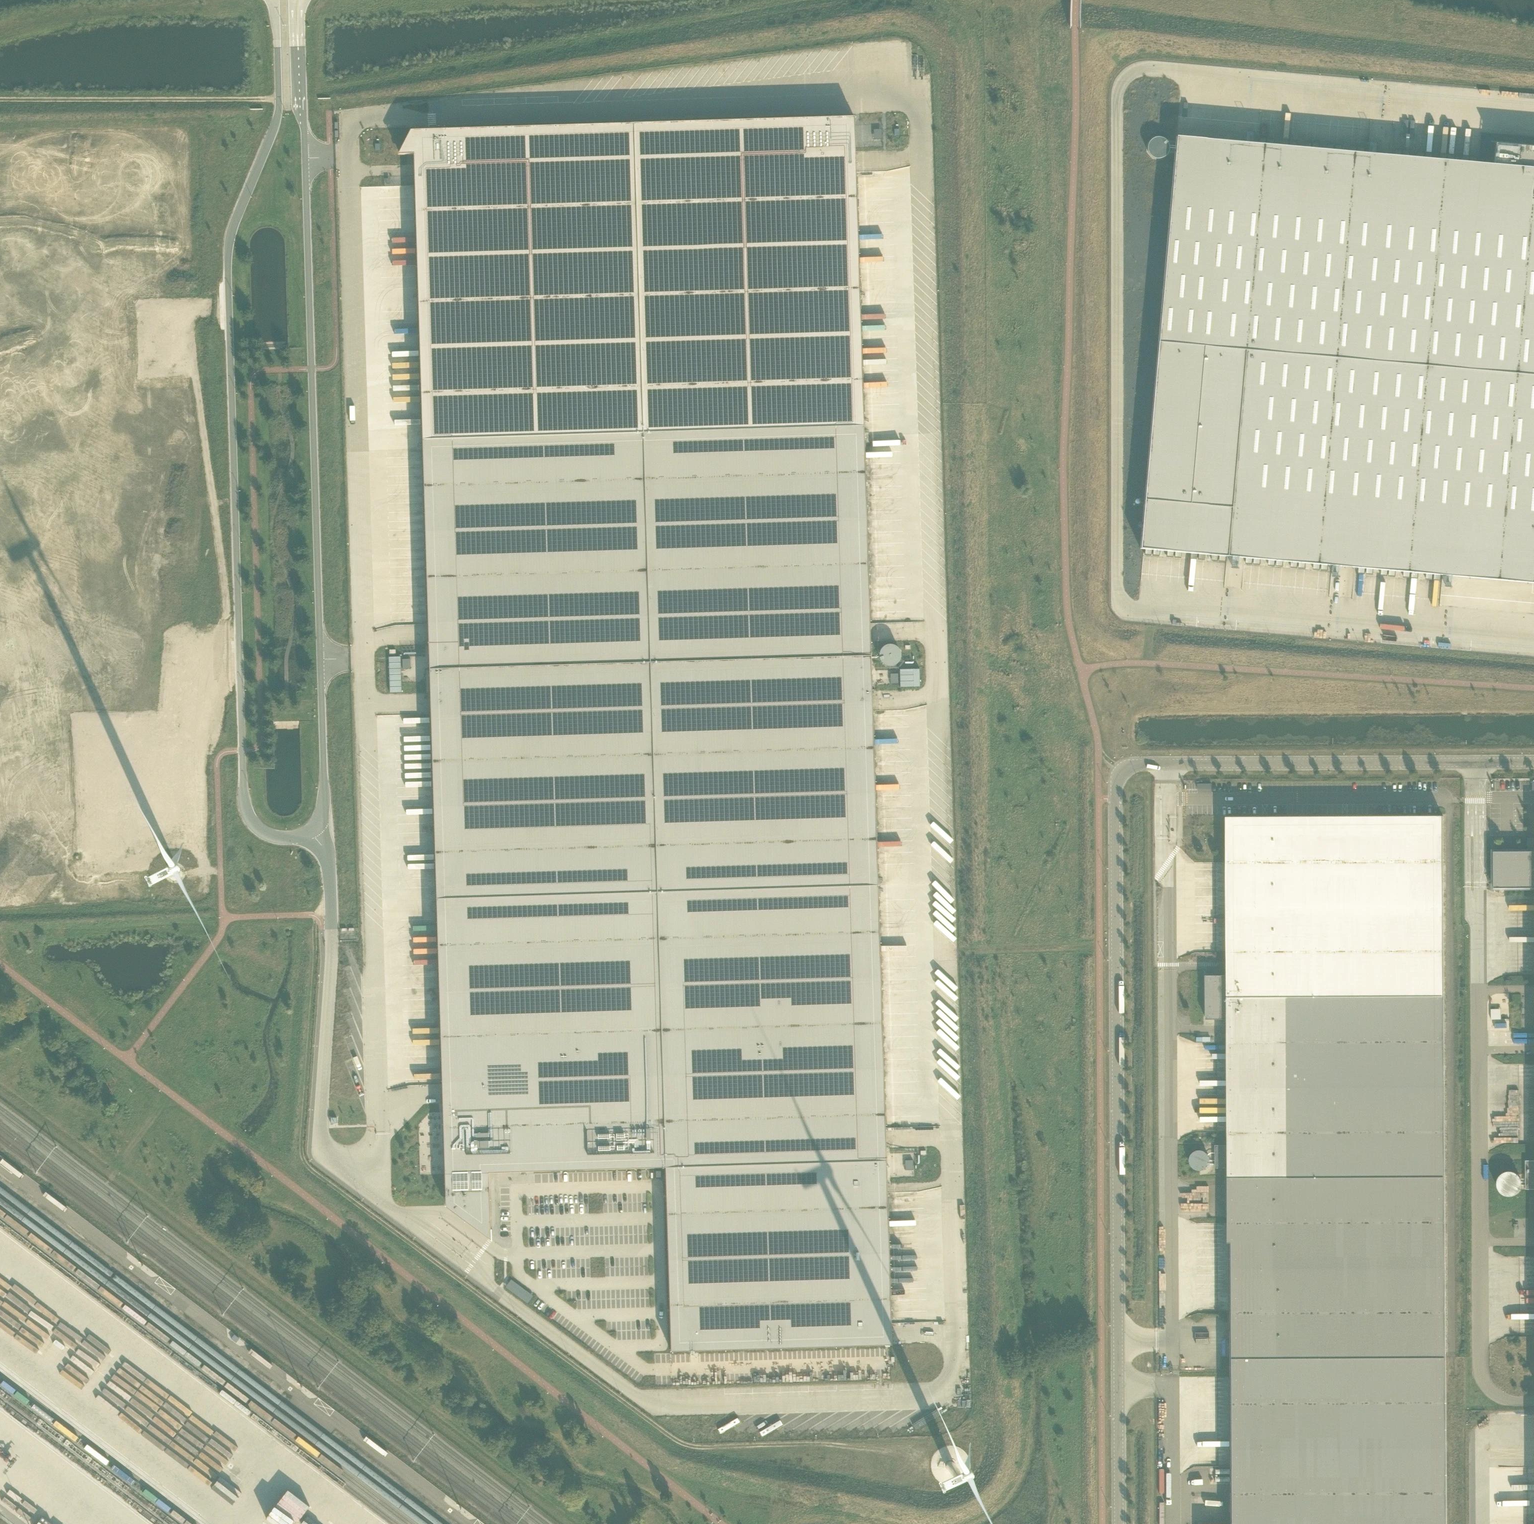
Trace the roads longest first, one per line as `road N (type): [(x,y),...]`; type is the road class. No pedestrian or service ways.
road 1 (unclassified): [(274,0),(275,125),(227,245),(245,801),(262,832),(278,837),(312,830),(325,799),(299,54)]
road 2 (unclassified): [(1533,762),(1136,765),(1118,780),(1118,1523)]

